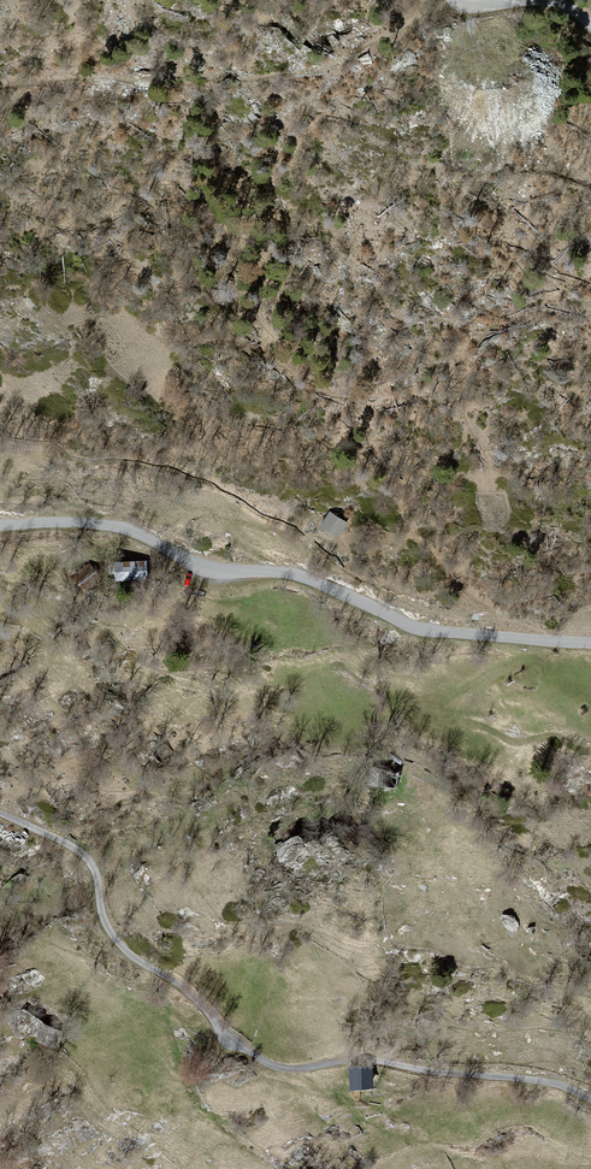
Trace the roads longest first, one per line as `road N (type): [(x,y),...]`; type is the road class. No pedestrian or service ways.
road 1 (unclassified): [(0,816),(91,858),(110,931),(257,1060),(282,1072),(377,1064),(590,1100)]
road 2 (unclassified): [(0,527),(116,525),(201,566),(304,576),(409,626),(590,642)]

